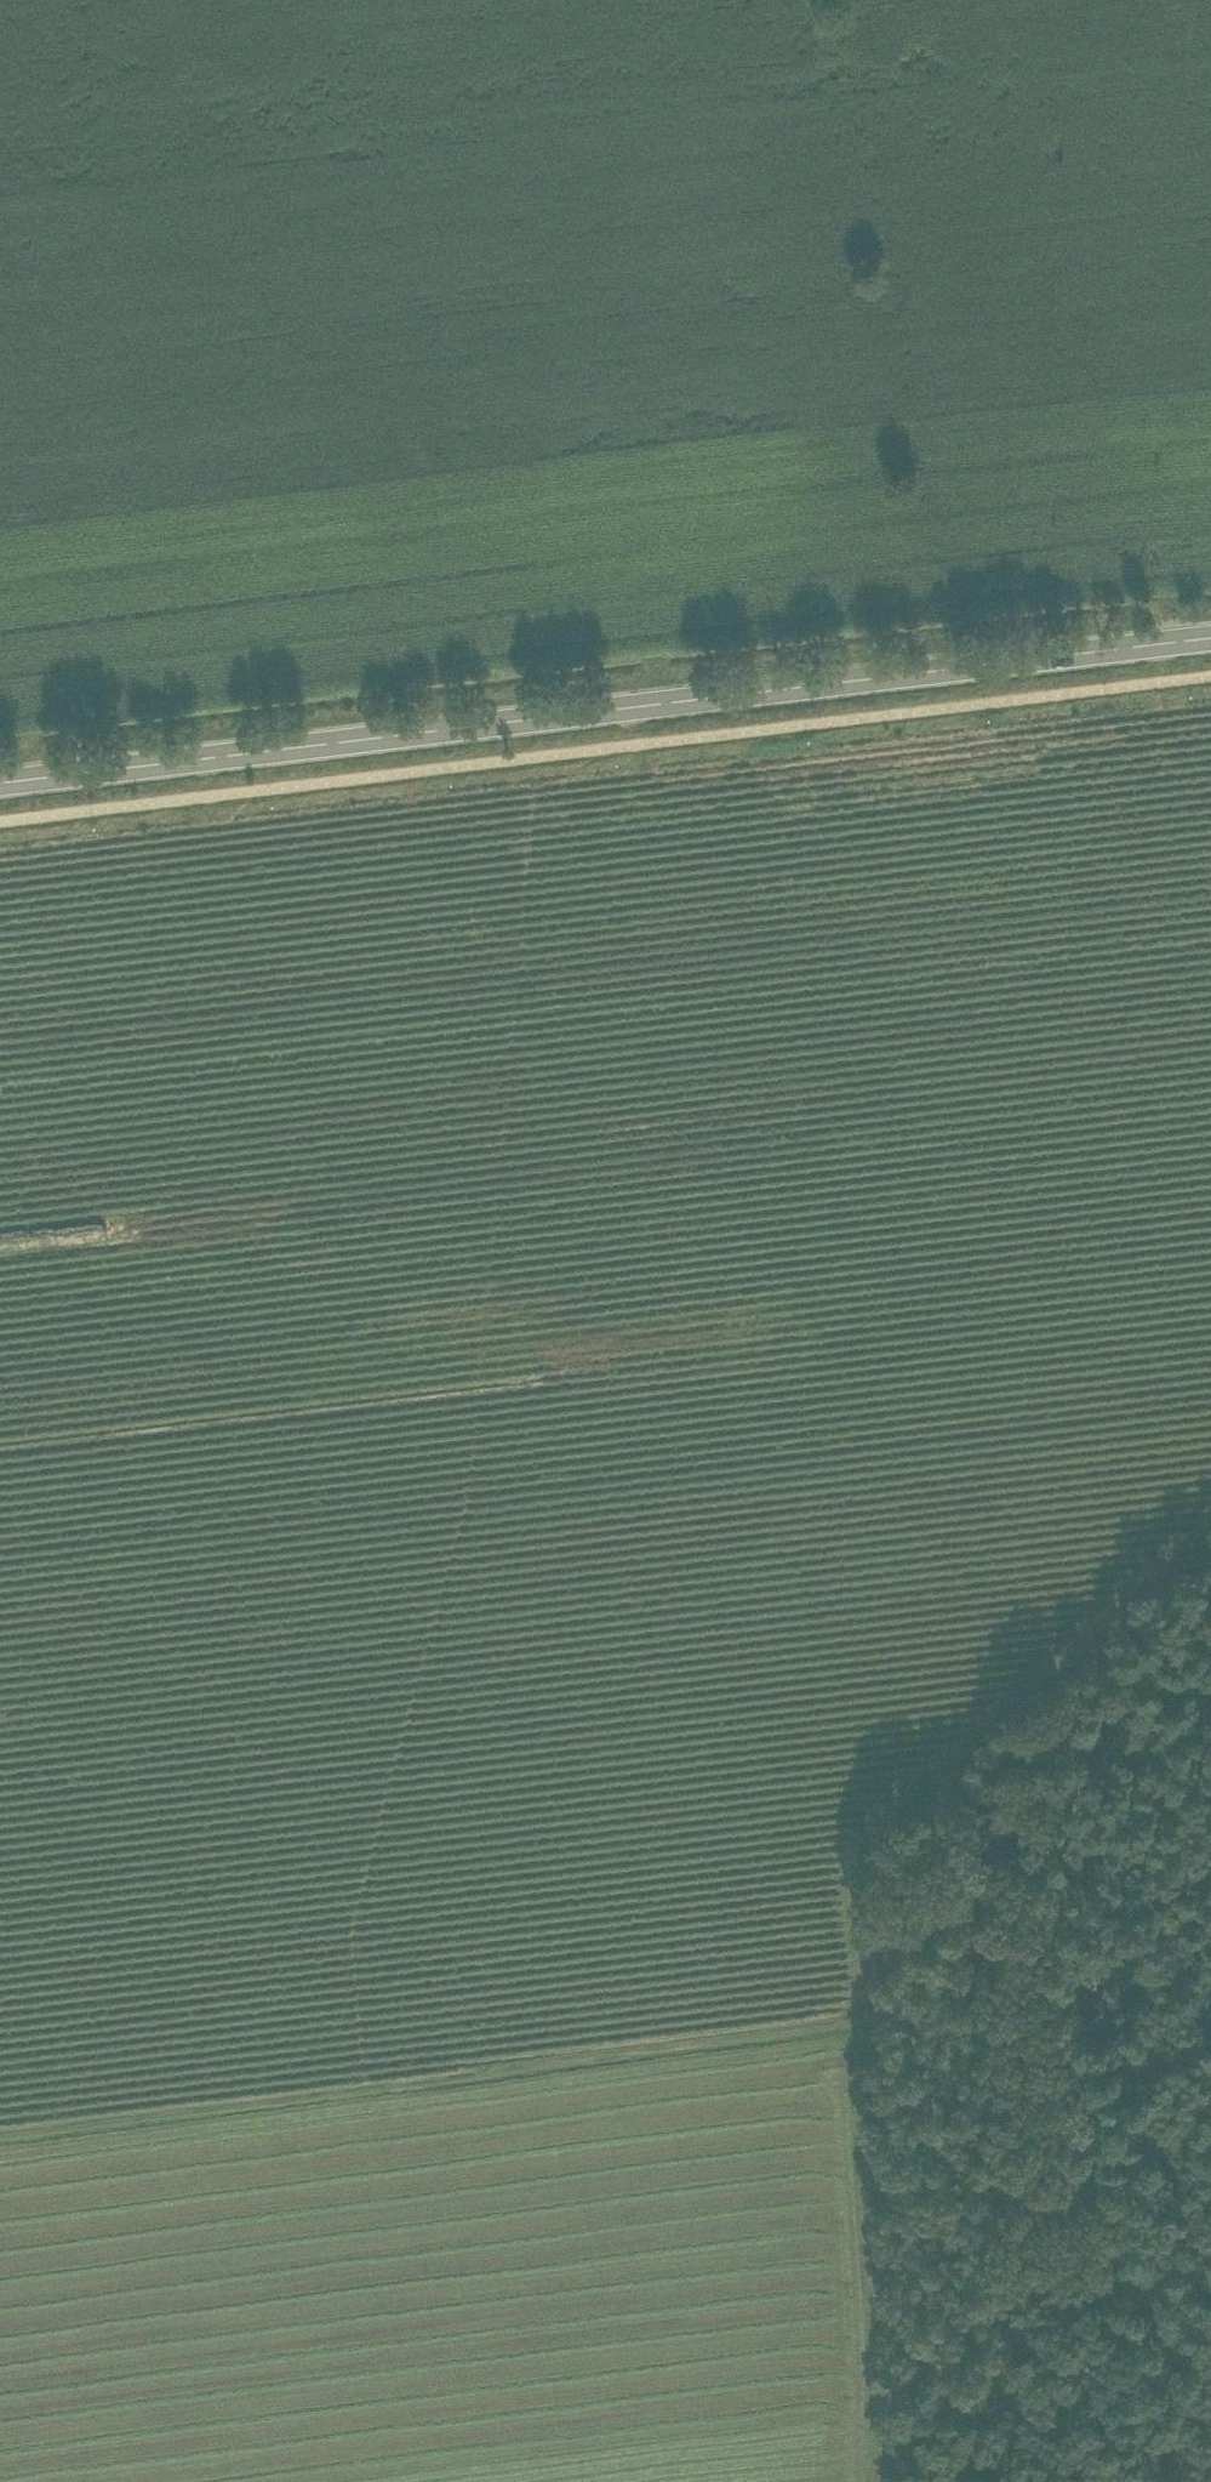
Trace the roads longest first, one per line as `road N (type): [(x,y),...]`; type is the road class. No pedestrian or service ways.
road 1 (secondary): [(0,787),(1210,638)]

